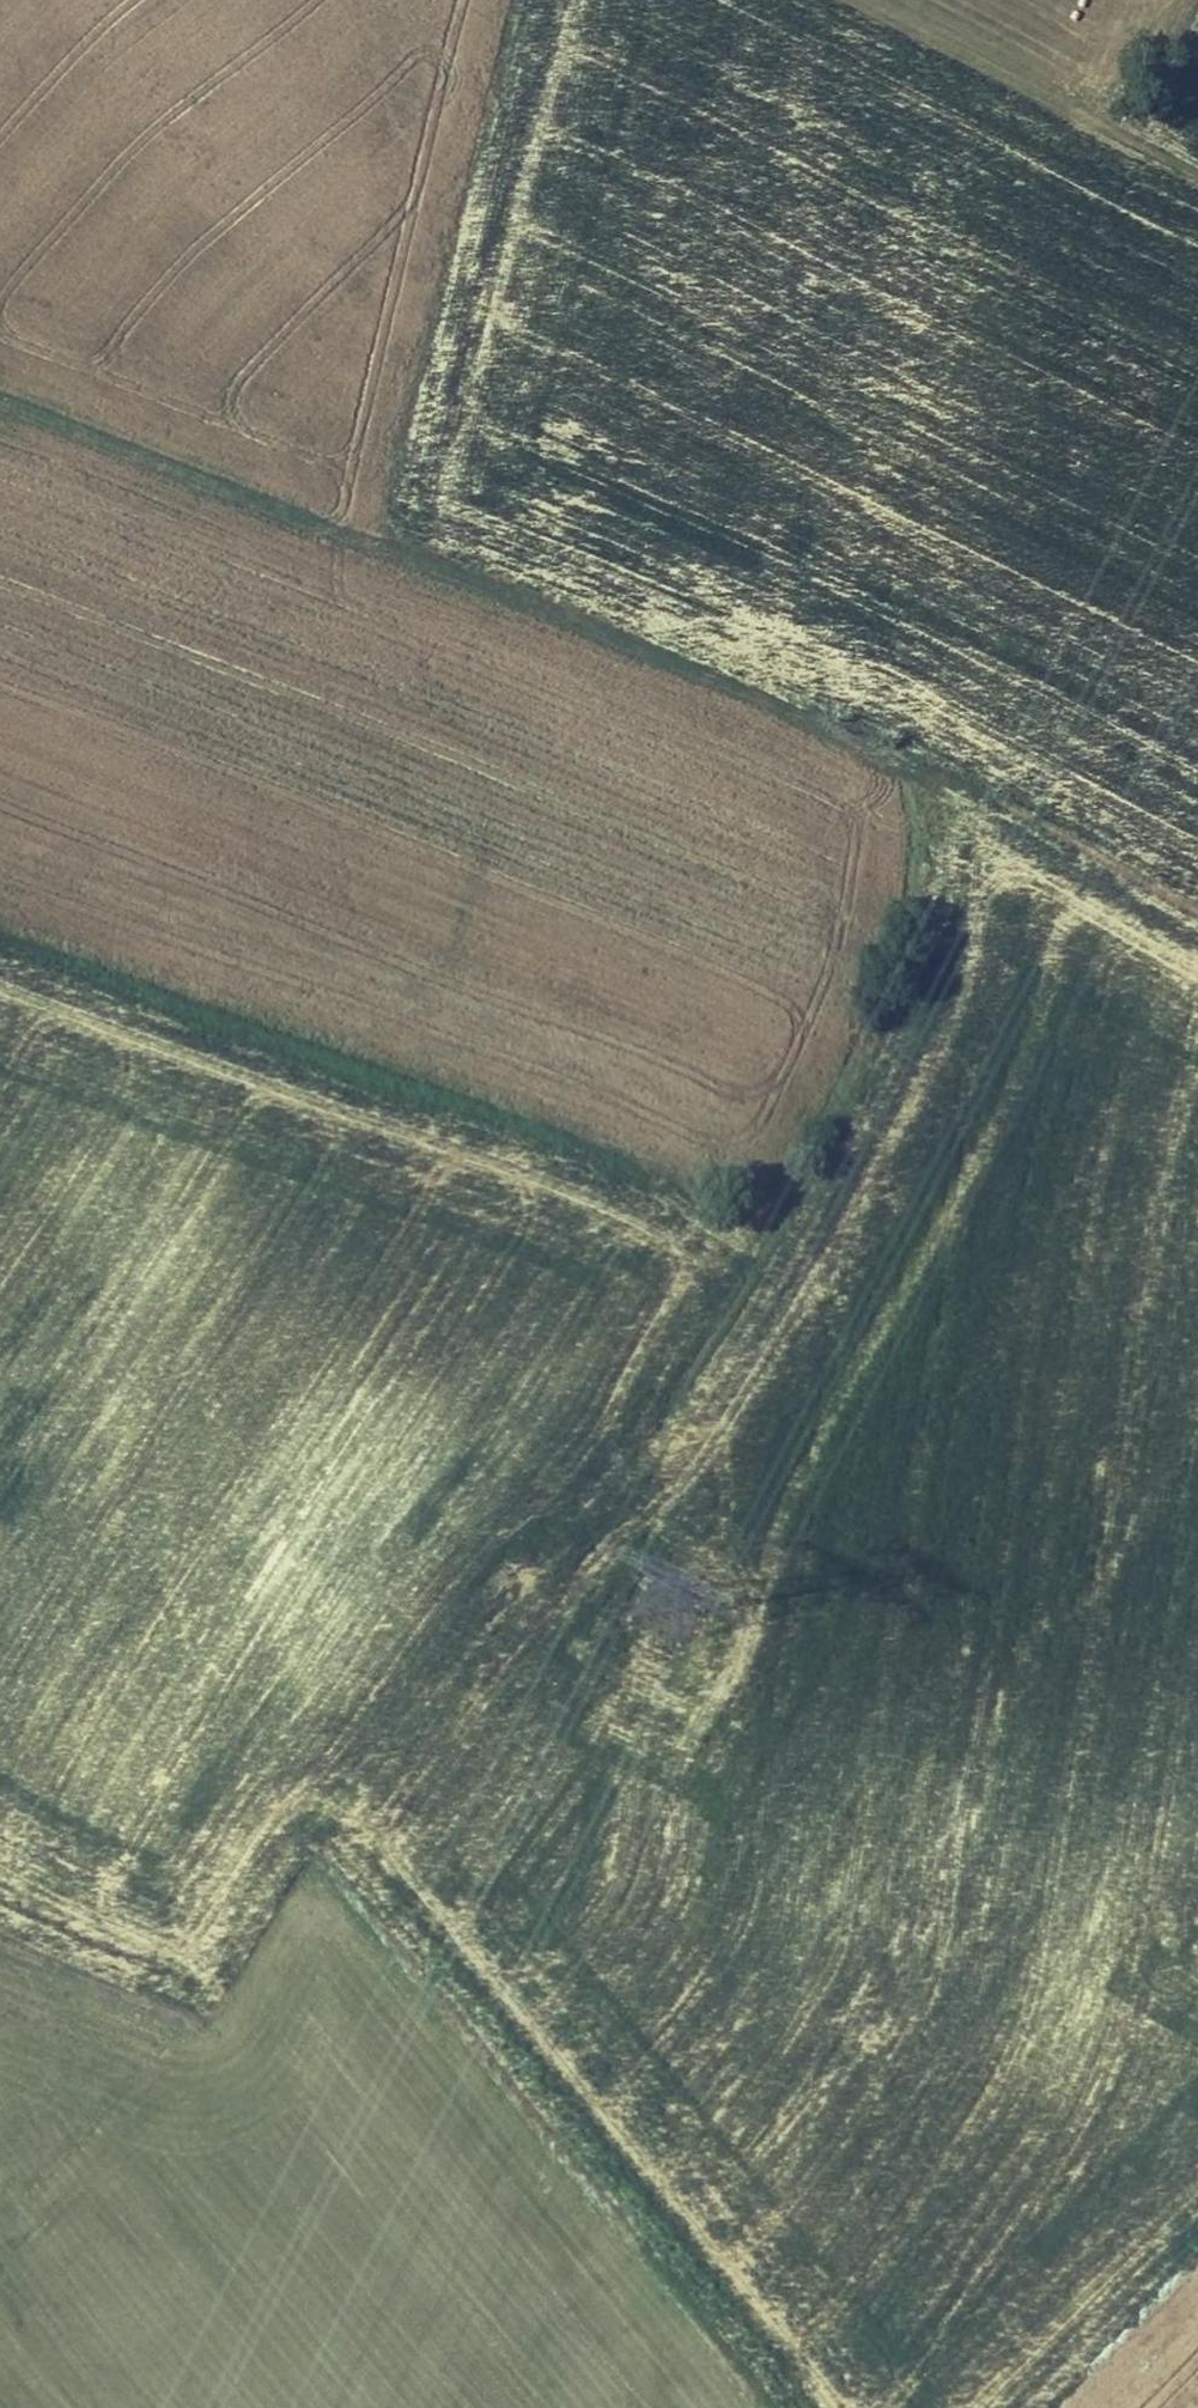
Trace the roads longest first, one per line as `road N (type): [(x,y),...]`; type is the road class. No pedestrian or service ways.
road 1 (track): [(841,0),(1197,166)]

